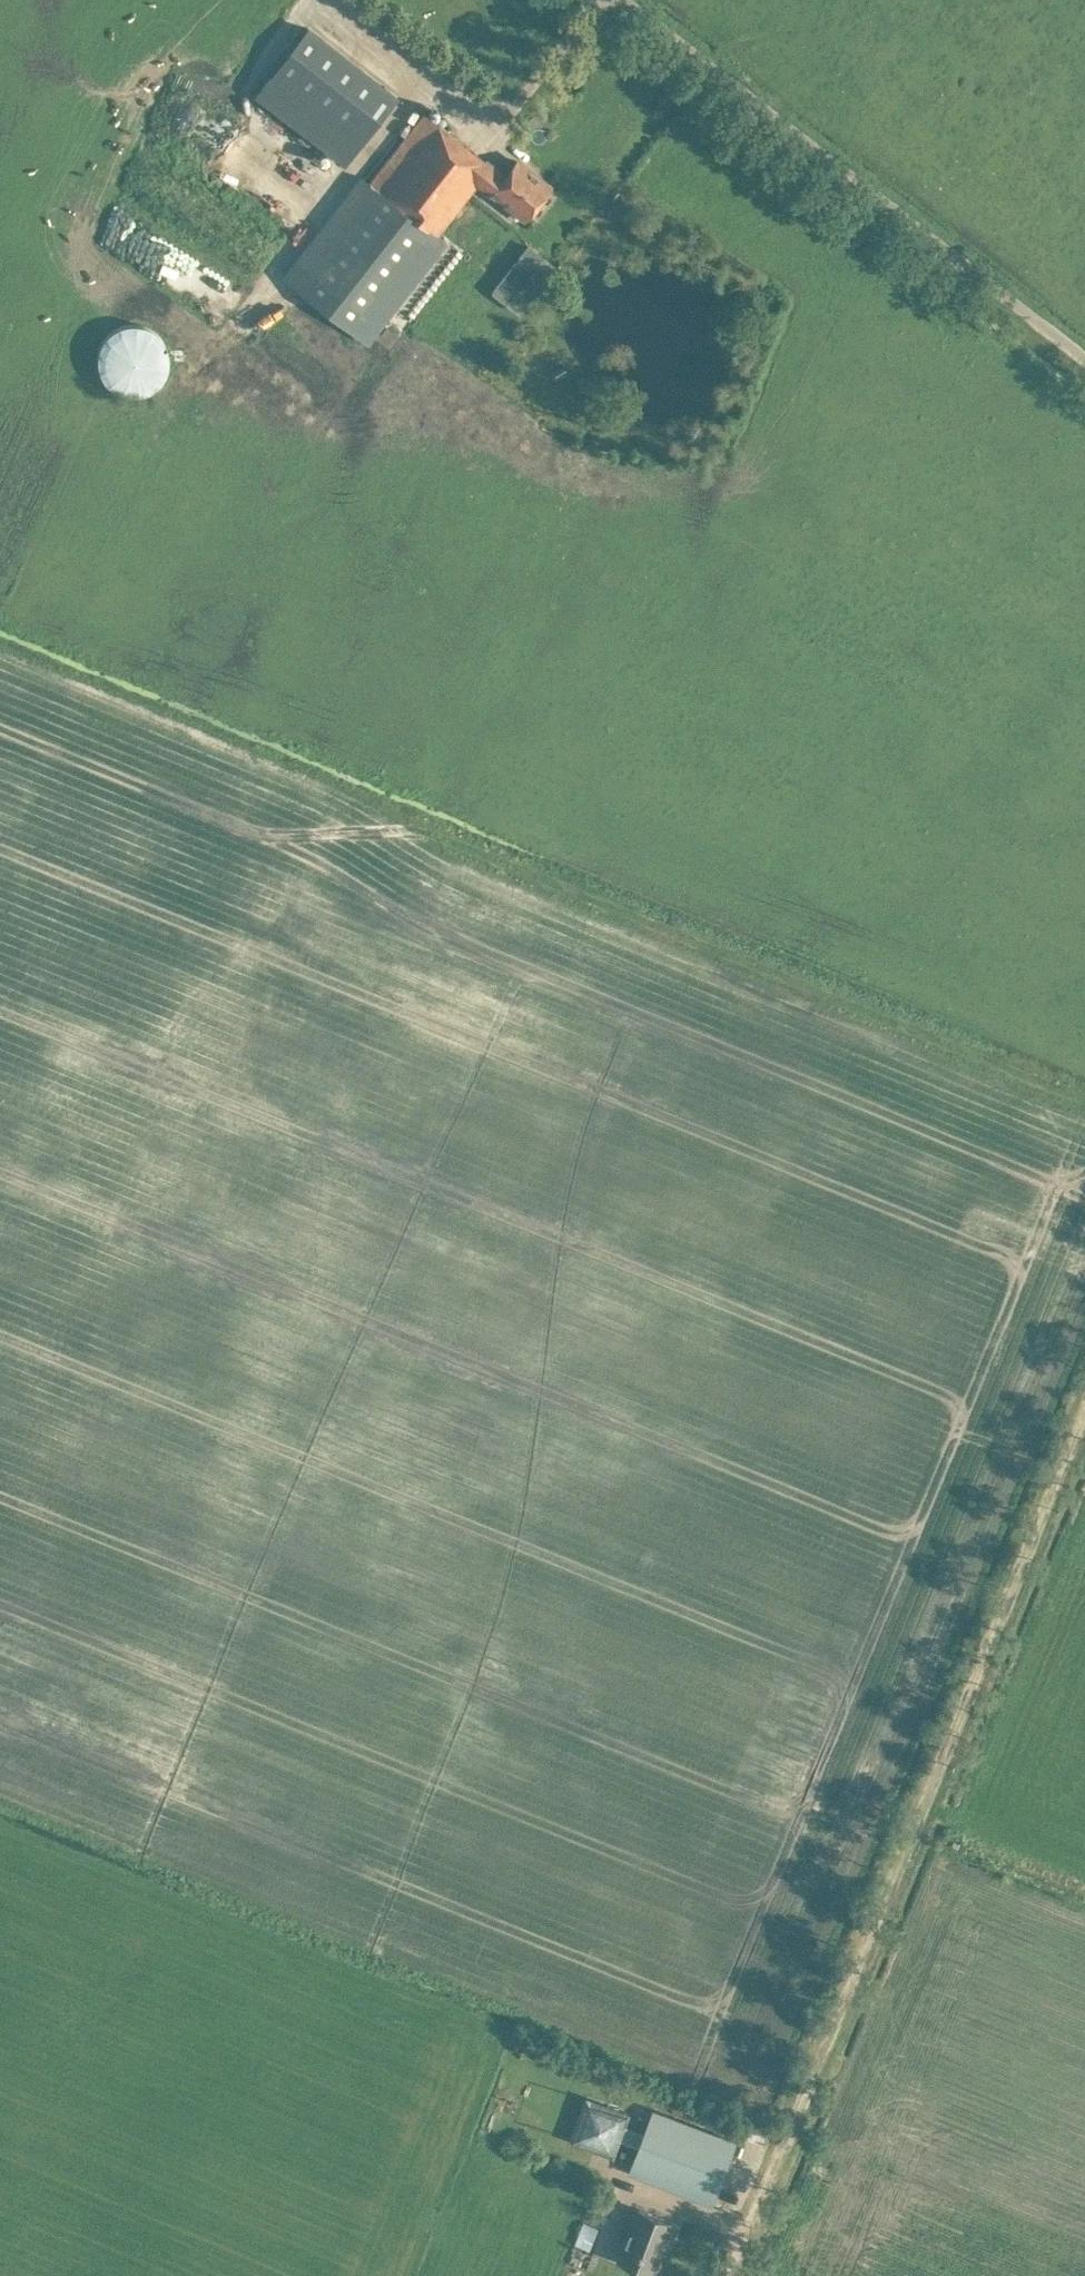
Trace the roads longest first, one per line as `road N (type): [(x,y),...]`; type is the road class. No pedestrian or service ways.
road 1 (track): [(718,2275),(1084,1375)]
road 2 (unclassified): [(1084,374),(605,0)]

